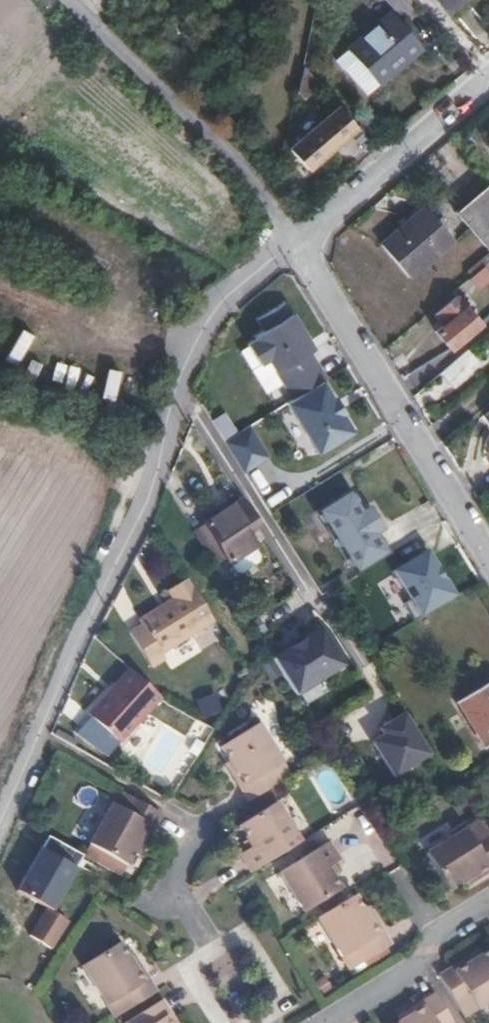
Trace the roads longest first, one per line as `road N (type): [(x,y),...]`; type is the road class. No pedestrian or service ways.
road 1 (residential): [(299,244),(242,286),(196,346),(160,471),(0,833)]
road 2 (residential): [(299,244),(488,555)]
road 3 (residential): [(67,0),(258,185),(299,244)]
road 4 (residential): [(488,81),(299,244)]
road 5 (residential): [(488,903),(438,934),(410,974),(331,1022)]
road 6 (residential): [(261,1022),(289,1003),(249,937),(215,955)]
road 7 (residential): [(215,955),(173,897),(200,825)]

